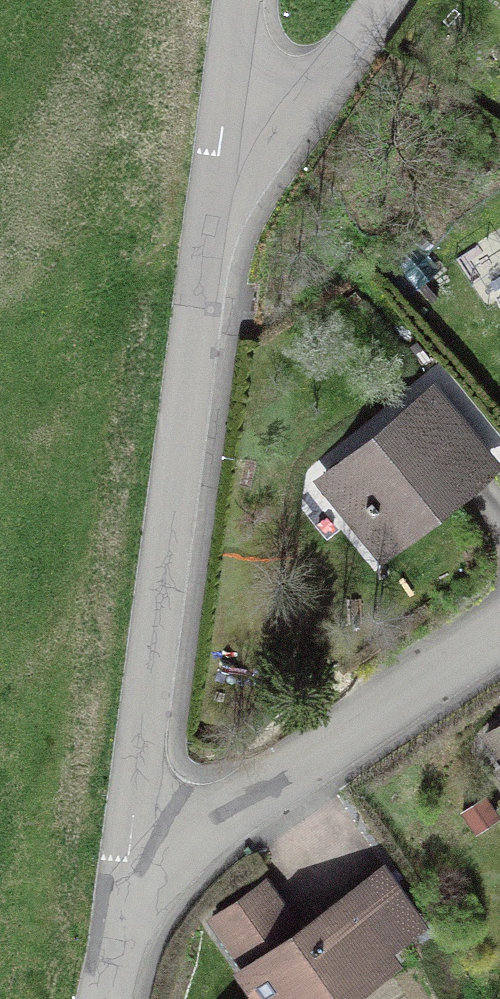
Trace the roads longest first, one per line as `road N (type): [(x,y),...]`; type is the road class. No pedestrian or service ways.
road 1 (residential): [(222,241),(134,890)]
road 2 (residential): [(499,645),(134,890)]
road 3 (residential): [(222,241),(393,0)]
road 4 (residential): [(249,0),(222,241)]

